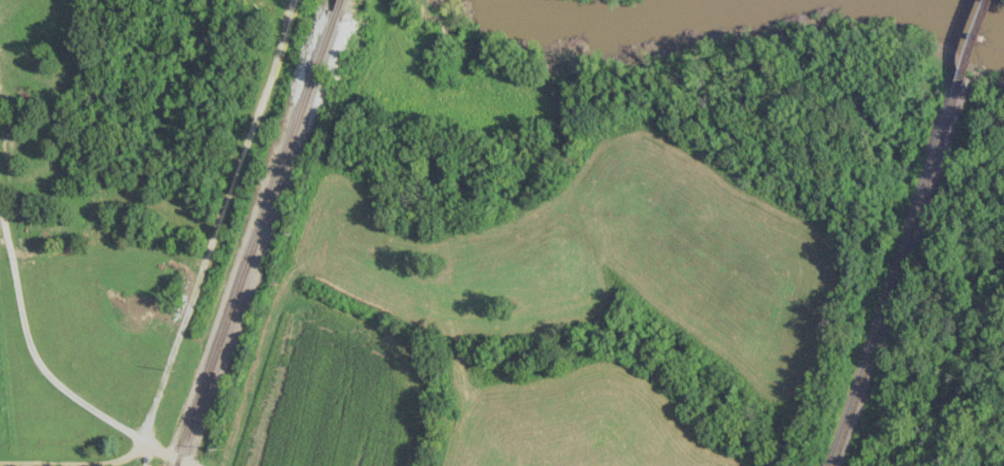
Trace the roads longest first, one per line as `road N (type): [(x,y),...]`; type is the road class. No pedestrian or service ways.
road 1 (residential): [(192,465),(127,432),(37,361),(0,211)]

